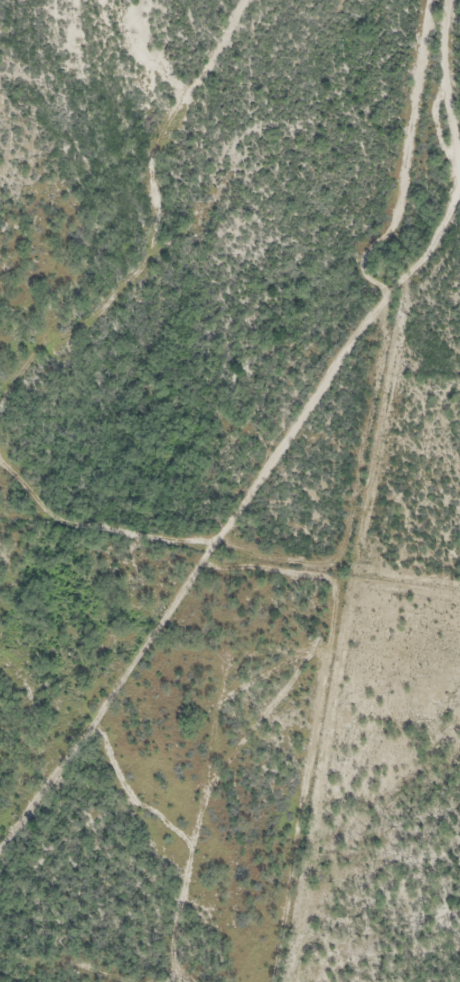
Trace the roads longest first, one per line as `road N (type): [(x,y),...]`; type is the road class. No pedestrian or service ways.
road 1 (residential): [(0,829),(429,195),(443,0)]

